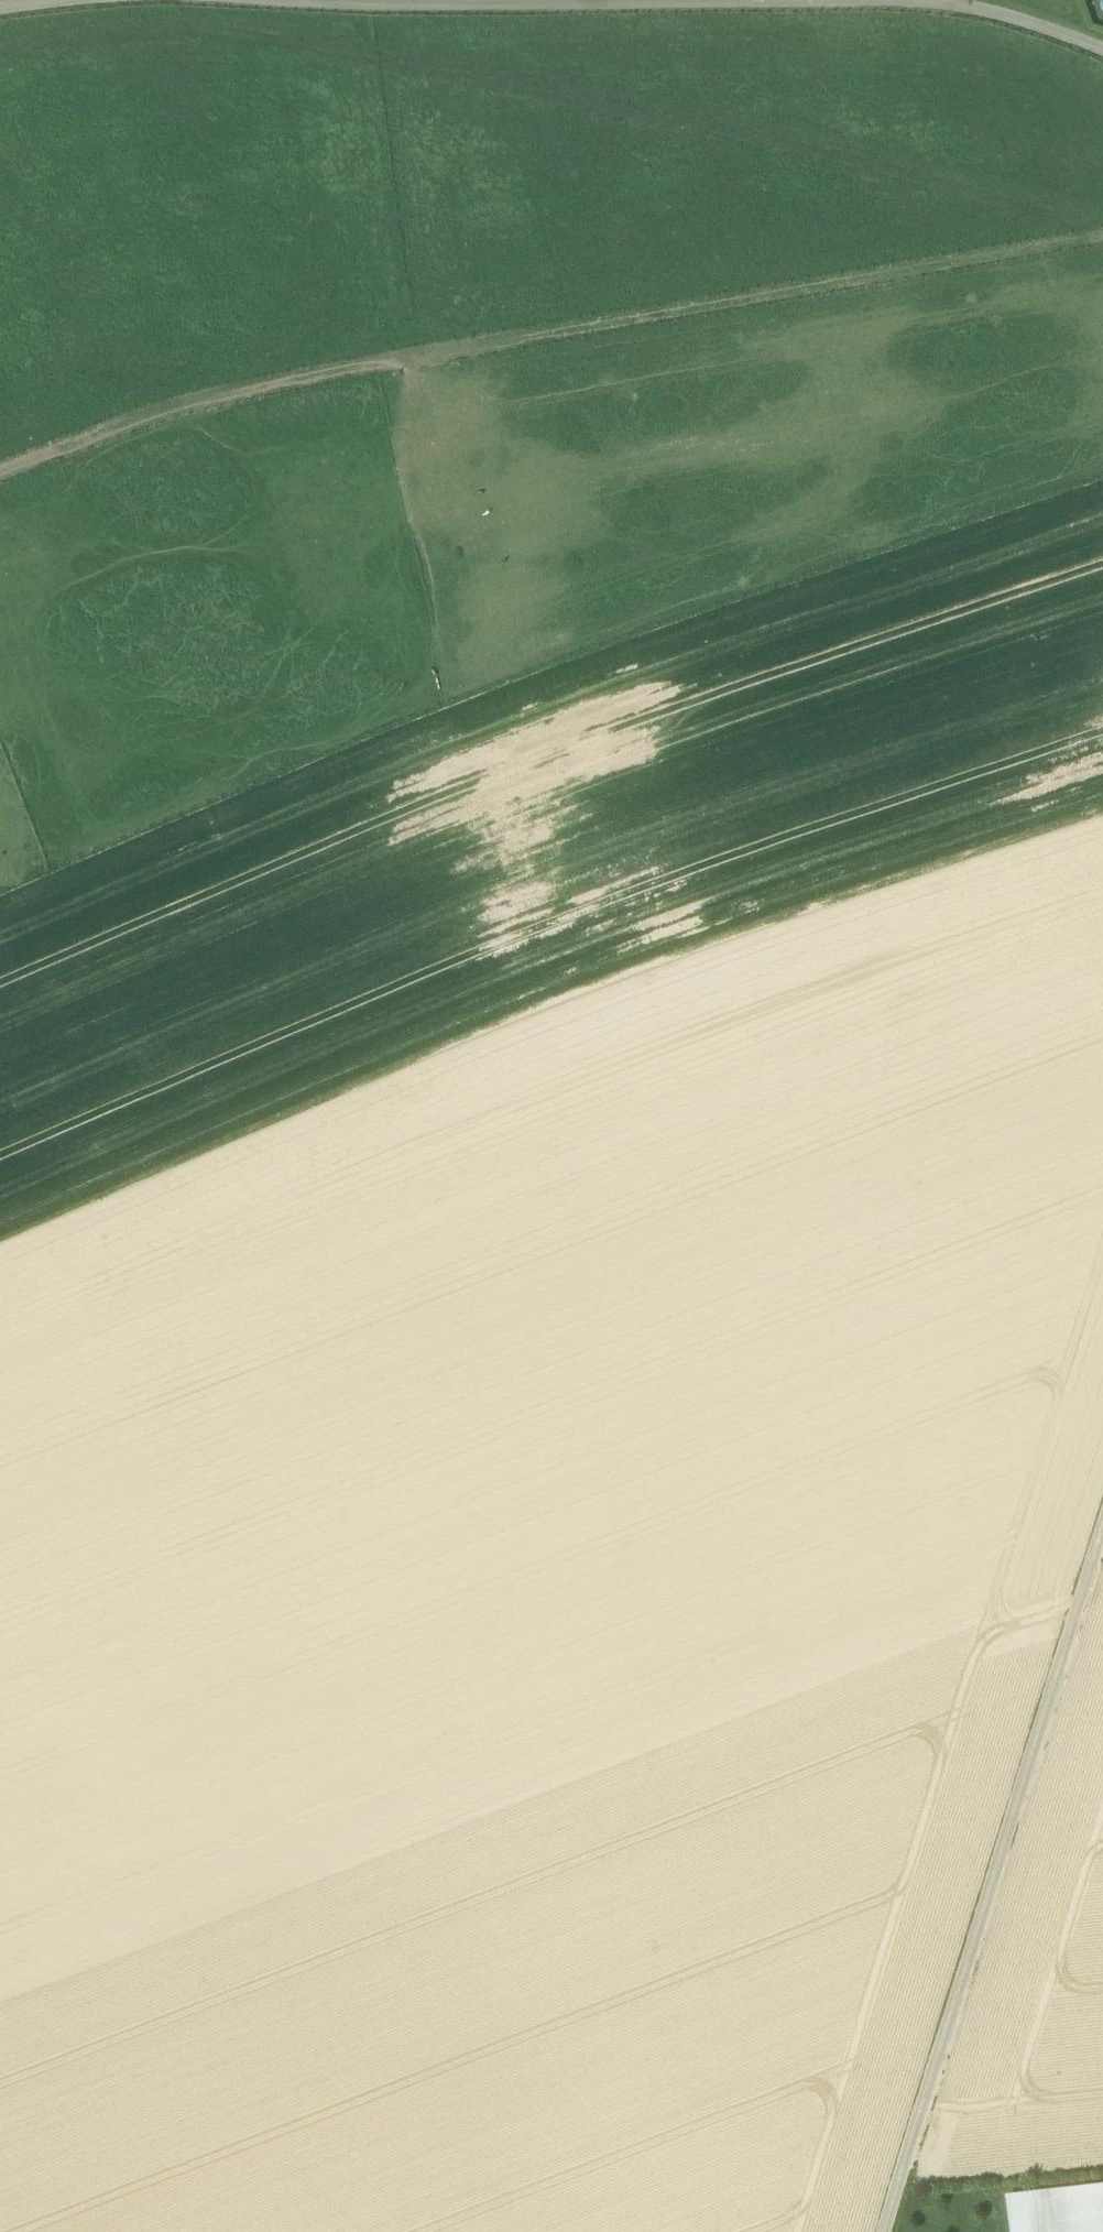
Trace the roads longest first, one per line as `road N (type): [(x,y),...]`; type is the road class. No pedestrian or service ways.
road 1 (residential): [(885,2231),(1102,1513)]
road 2 (unclassified): [(526,0),(994,11),(1102,50)]

